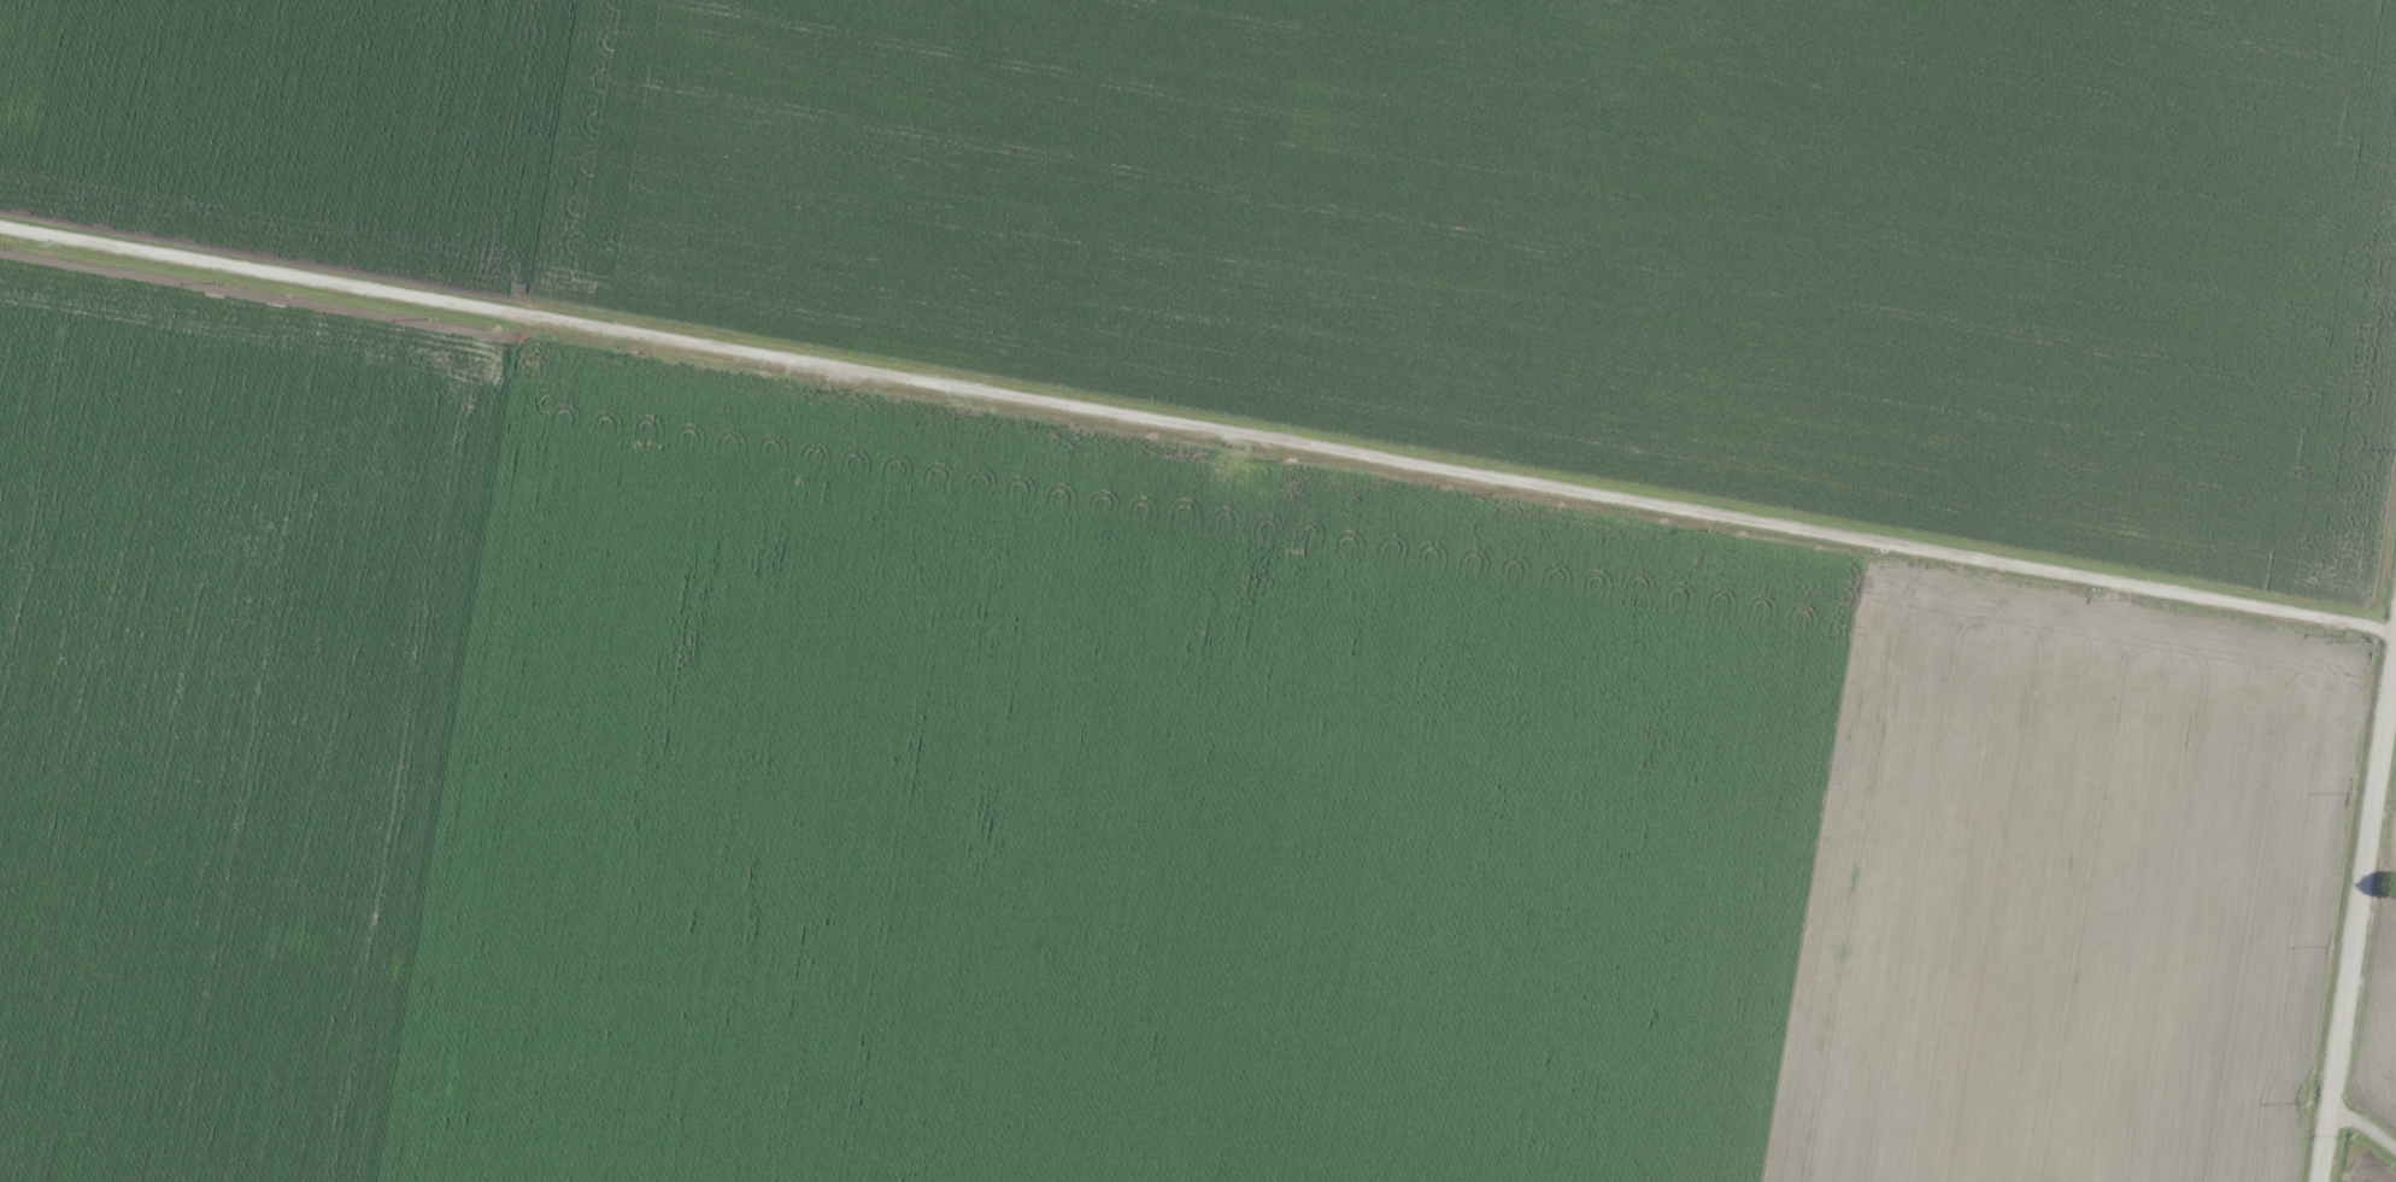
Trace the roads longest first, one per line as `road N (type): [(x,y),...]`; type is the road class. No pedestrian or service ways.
road 1 (residential): [(2395,638),(0,232)]
road 2 (residential): [(2325,1181),(2395,656)]

